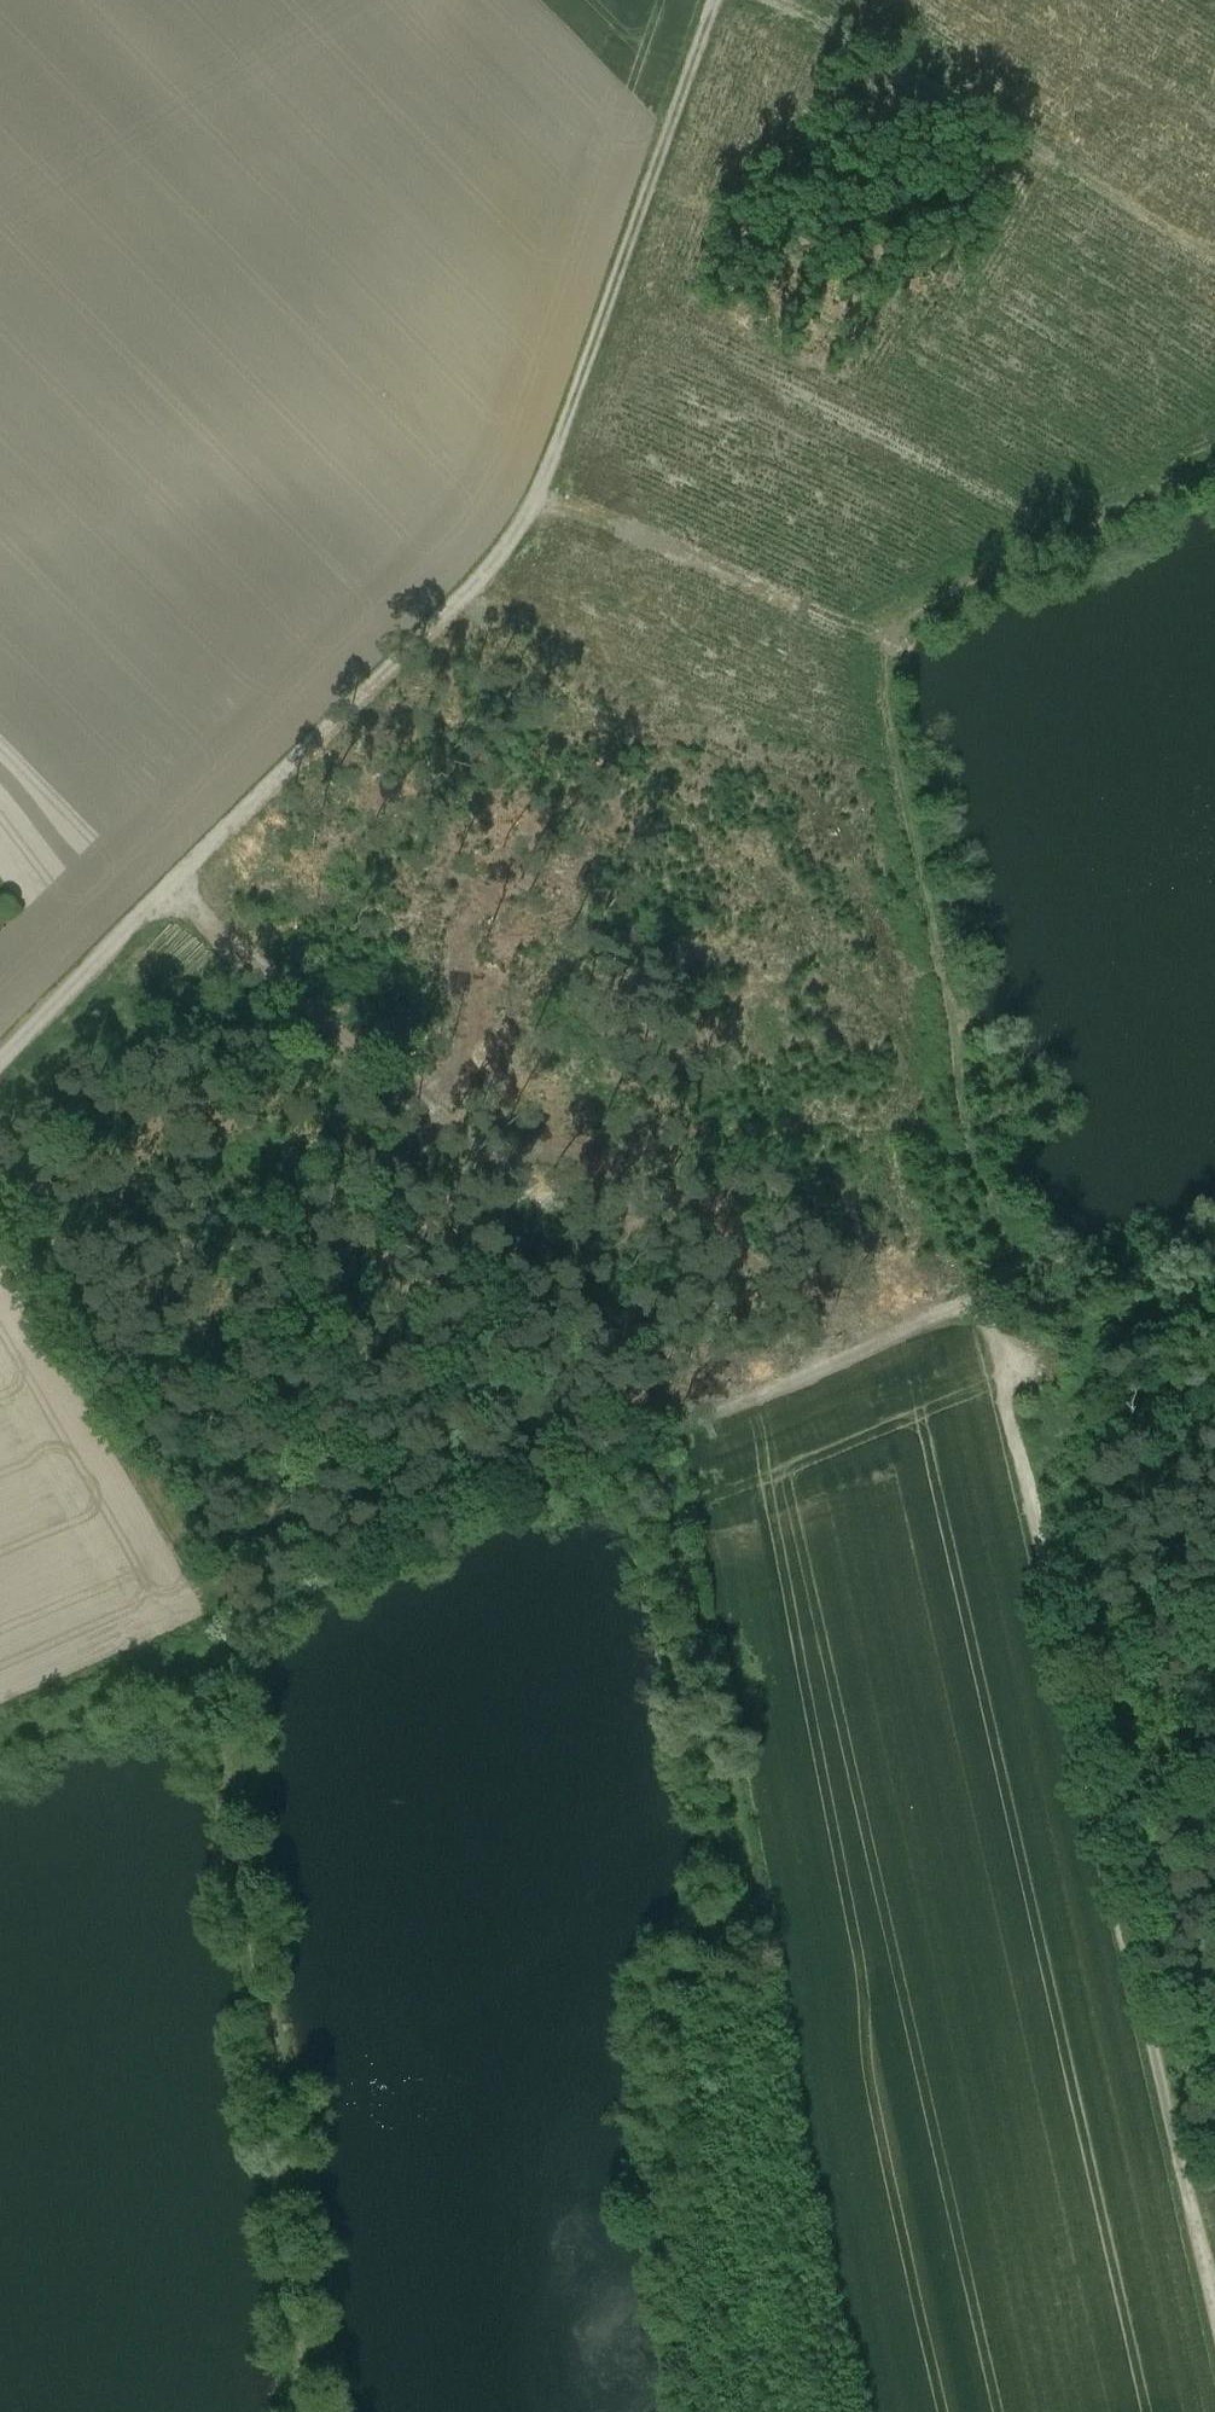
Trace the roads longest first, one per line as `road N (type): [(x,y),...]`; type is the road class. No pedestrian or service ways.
road 1 (track): [(0,1238),(212,1588),(247,1610),(980,1291)]
road 2 (track): [(980,1291),(1214,2297)]

